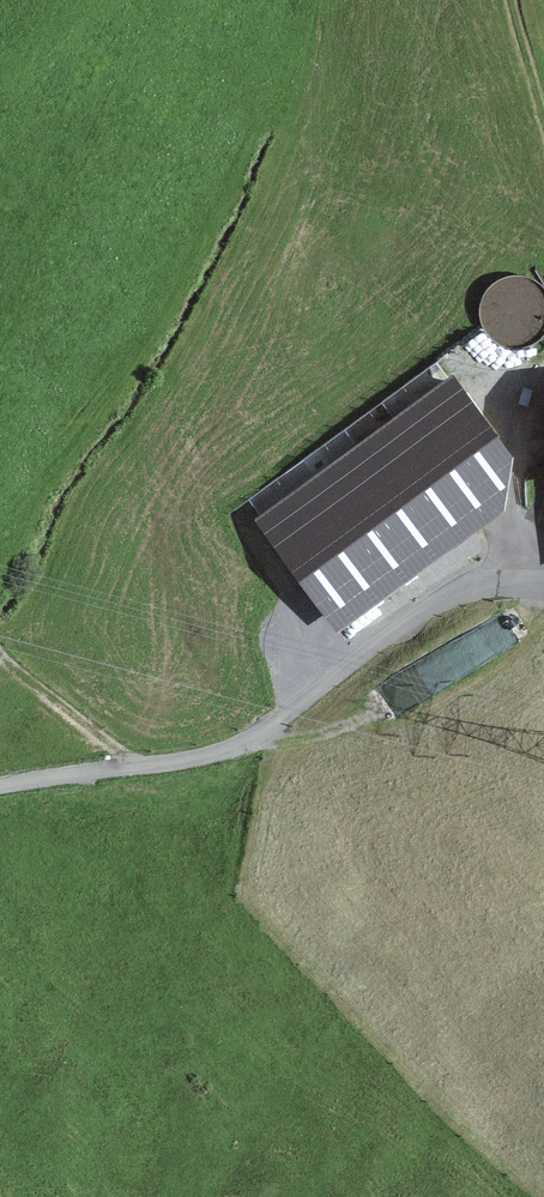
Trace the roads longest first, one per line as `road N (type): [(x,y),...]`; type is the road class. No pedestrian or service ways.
road 1 (track): [(543,584),(479,582),(453,592),(243,745),(0,785)]
road 2 (track): [(479,582),(507,566),(514,549),(515,471),(543,380)]
road 3 (track): [(0,663),(143,766)]
road 4 (track): [(543,121),(506,0)]

